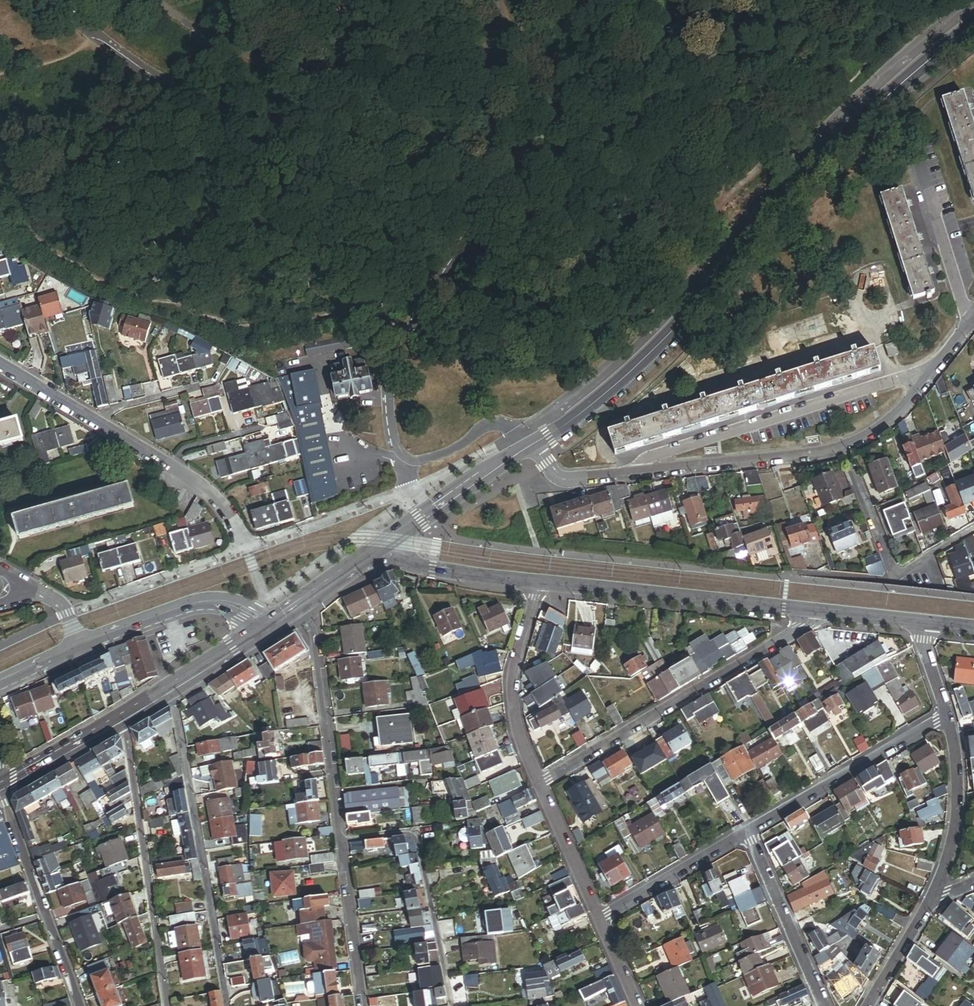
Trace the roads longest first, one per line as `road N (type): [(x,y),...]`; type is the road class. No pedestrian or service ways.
road 1 (secondary): [(973,19),(865,105),(820,149),(732,264),(623,372),(535,443)]
road 2 (residential): [(535,443),(557,477),(569,481),(843,448),(887,423),(973,318)]
road 3 (residential): [(363,1005),(314,631),(300,605)]
road 4 (residential): [(538,783),(803,627),(810,611)]
road 5 (residential): [(246,549),(223,505),(205,489),(0,364)]
road 6 (residential): [(167,1005),(124,716)]
road 7 (tertiary): [(540,582),(810,611)]
road 8 (residential): [(0,788),(81,1005)]
road 9 (residential): [(748,833),(946,717)]
road 10 (residential): [(538,783),(513,704),(514,666),(540,582)]
road 11 (residential): [(851,469),(892,576),(973,528)]
road 12 (secondary): [(82,646),(199,602),(231,604),(269,625)]
road 13 (secondary): [(371,554),(535,443)]
road 14 (residential): [(824,1005),(748,833)]
road 15 (residential): [(946,717),(958,806),(932,900)]
road 16 (residential): [(599,918),(748,833)]
road 17 (tertiary): [(371,554),(540,582)]
road 18 (secondary): [(124,716),(269,625)]
road 19 (residential): [(599,918),(538,783)]
road 20 (secondary): [(0,787),(124,716)]
road 21 (residential): [(932,900),(868,1005)]

